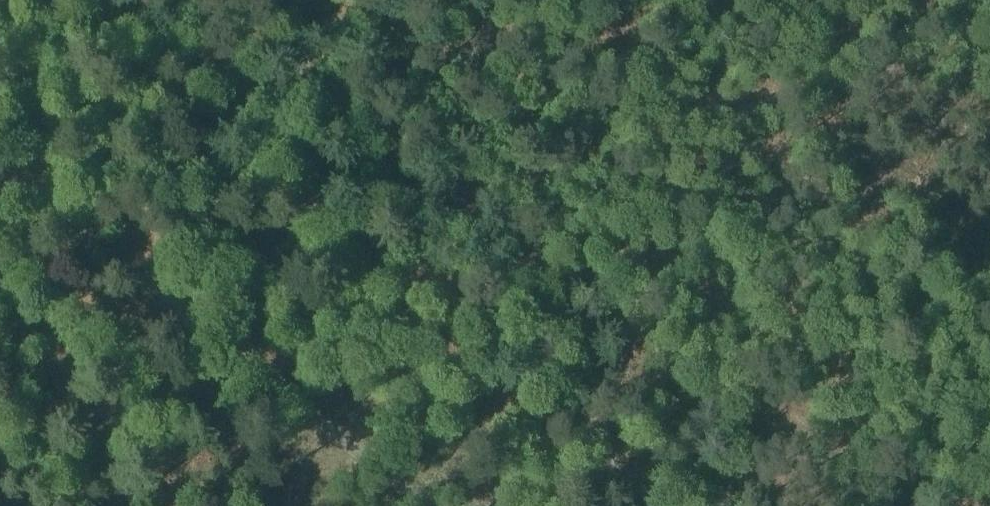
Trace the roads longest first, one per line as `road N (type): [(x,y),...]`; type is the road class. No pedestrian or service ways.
road 1 (unclassified): [(0,133),(433,505)]
road 2 (track): [(511,198),(601,152),(989,27)]

